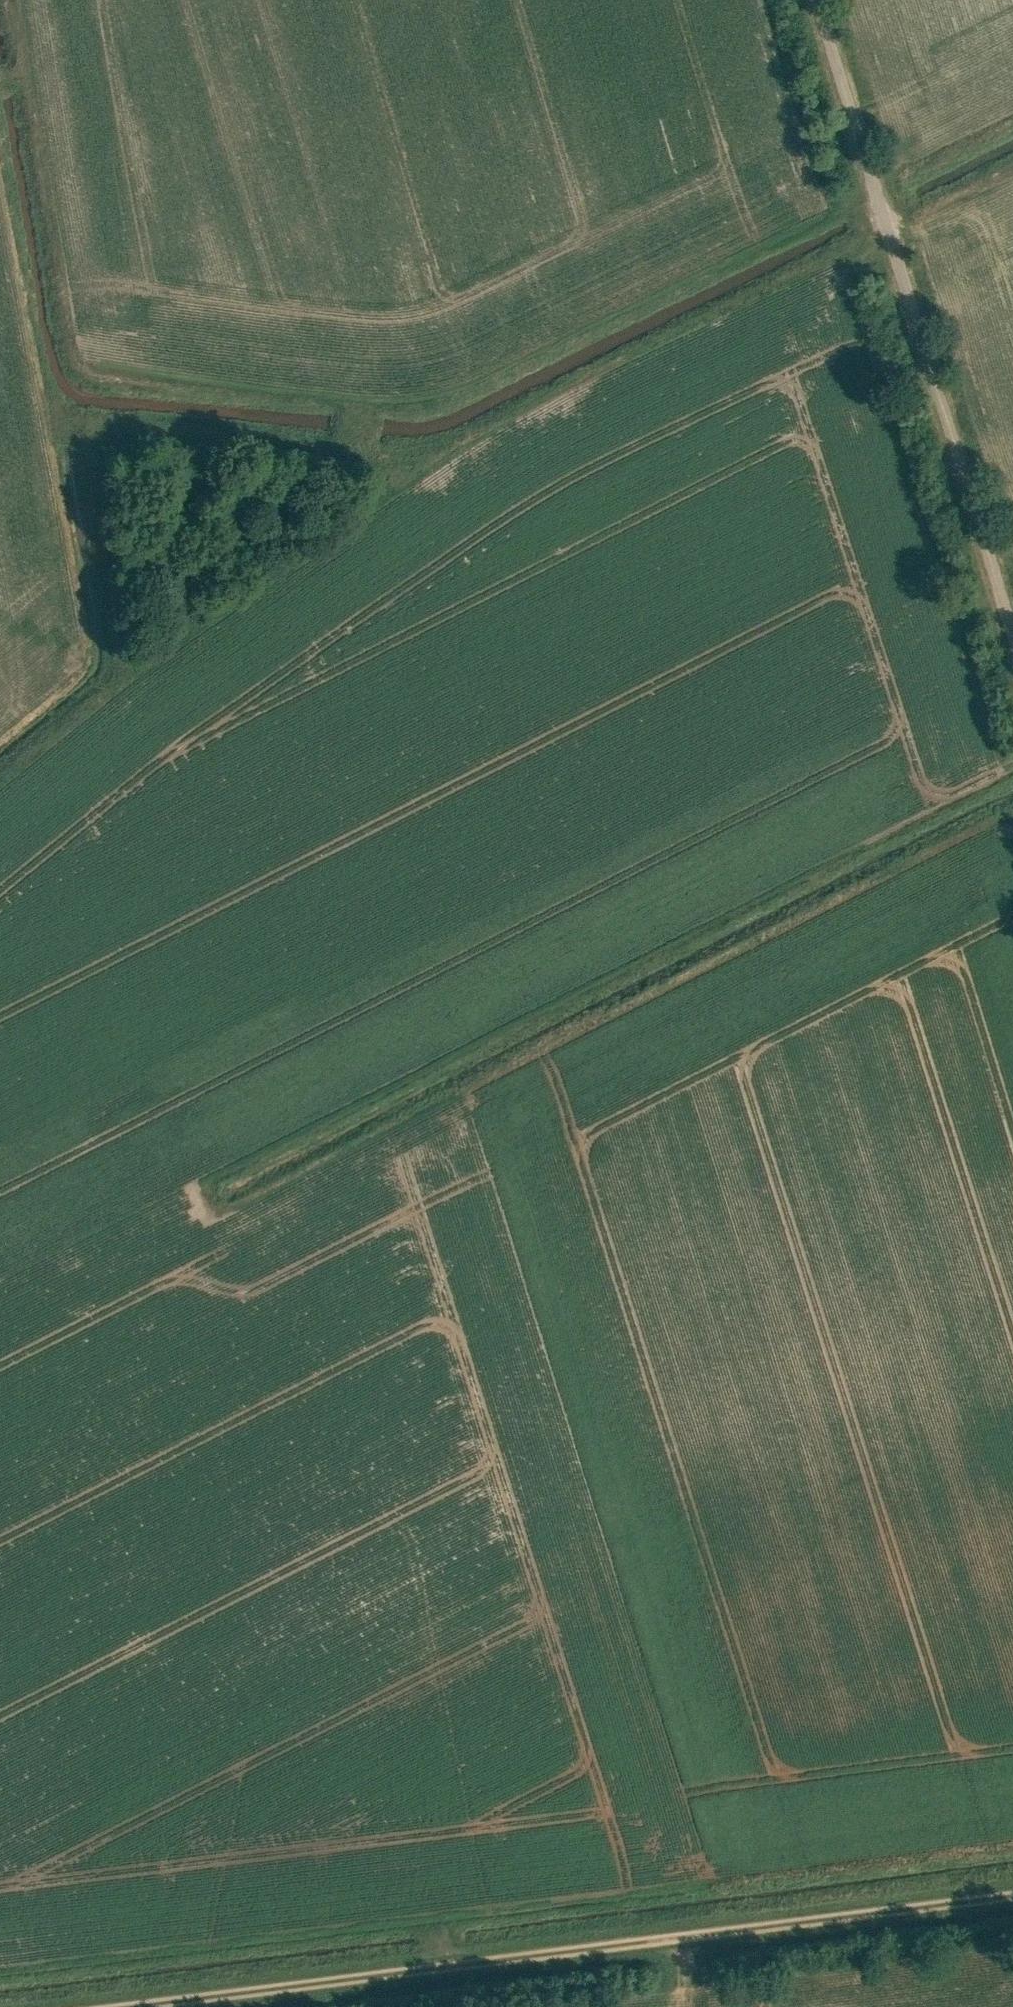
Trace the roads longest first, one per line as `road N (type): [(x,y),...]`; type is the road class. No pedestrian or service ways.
road 1 (unclassified): [(76,2006),(1012,1893)]
road 2 (unclassified): [(1012,644),(819,0)]

